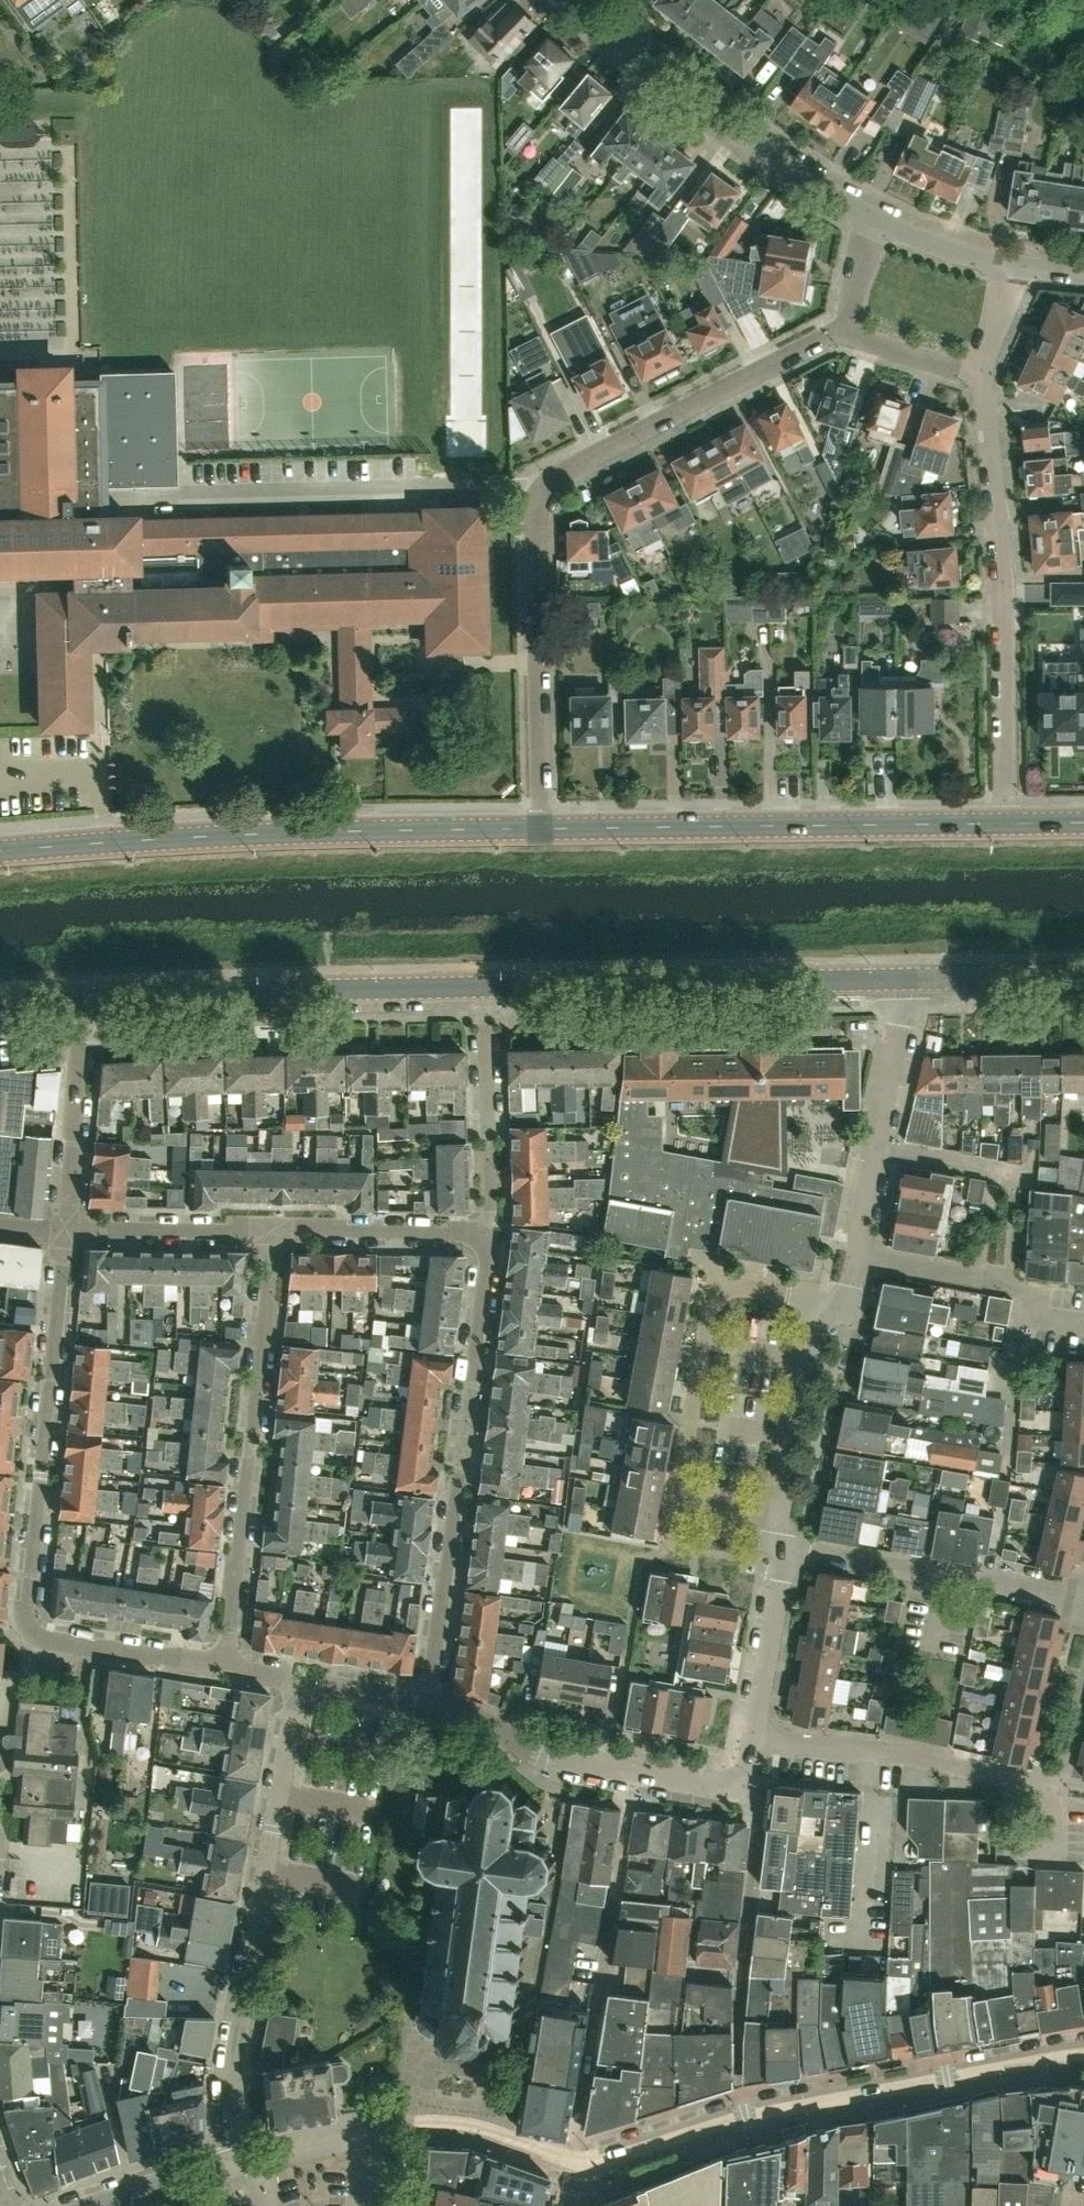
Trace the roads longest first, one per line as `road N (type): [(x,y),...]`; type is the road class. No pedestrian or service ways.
road 1 (unclassified): [(1083,2054),(746,2116),(593,2162),(436,2123),(251,2161)]
road 2 (tertiary): [(82,1000),(904,981)]
road 3 (residential): [(541,830),(539,499),(568,471),(846,328)]
road 4 (secondary): [(541,830),(0,852)]
road 5 (residential): [(251,2161),(231,2132),(230,2069),(297,1695)]
road 6 (residential): [(427,1704),(485,1232)]
road 7 (secondary): [(1010,823),(541,830)]
road 8 (residential): [(1010,823),(1001,569),(979,370)]
road 9 (residential): [(220,1670),(275,1231)]
road 10 (residential): [(21,1632),(65,1231)]
road 11 (residential): [(880,218),(659,70),(585,0)]
road 12 (residential): [(784,1295),(715,1282),(675,1495)]
road 13 (residential): [(860,1257),(859,1216),(904,981)]
road 14 (residential): [(1083,1322),(1023,1315),(1026,1286),(860,1257)]
road 15 (residential): [(65,1231),(82,1000)]
road 16 (residential): [(780,1516),(822,1303)]
road 17 (residential): [(632,1771),(427,1704)]
road 18 (residential): [(485,1232),(275,1231)]
road 19 (residential): [(275,1231),(65,1231)]
road 20 (residential): [(753,1743),(782,1565),(775,1541)]
road 21 (residential): [(220,1670),(21,1632)]
road 22 (residential): [(882,1752),(864,1945)]
road 23 (residential): [(775,1541),(963,1573)]
road 24 (tertiary): [(904,981),(1083,976)]
road 25 (residential): [(1056,1782),(882,1752)]
road 26 (tertiary): [(103,2205),(251,2161)]
road 27 (residential): [(1015,262),(880,218)]
road 28 (residential): [(979,370),(846,328)]
road 29 (residential): [(427,1704),(336,1688),(297,1695)]
road 30 (residential): [(882,1752),(753,1743)]
road 31 (residential): [(1056,1782),(1083,1660)]
road 32 (residential): [(963,1573),(1083,1598)]

